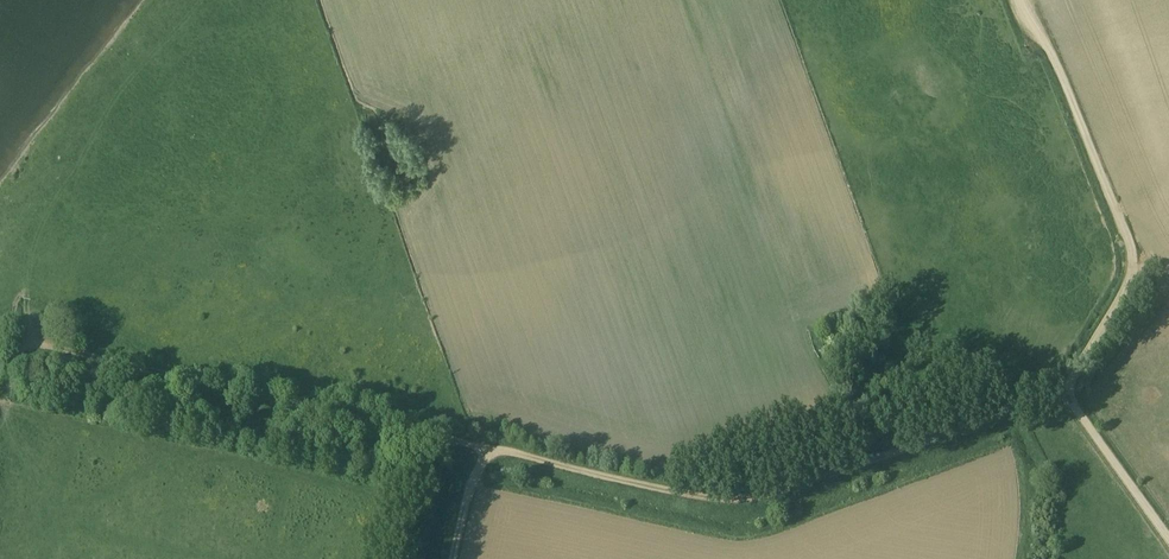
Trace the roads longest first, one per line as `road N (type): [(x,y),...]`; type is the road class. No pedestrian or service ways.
road 1 (track): [(36,339),(729,502),(779,493),(1057,389)]
road 2 (track): [(1057,389),(1129,285),(1132,267),(1028,0)]
road 3 (track): [(1168,543),(1057,389)]

